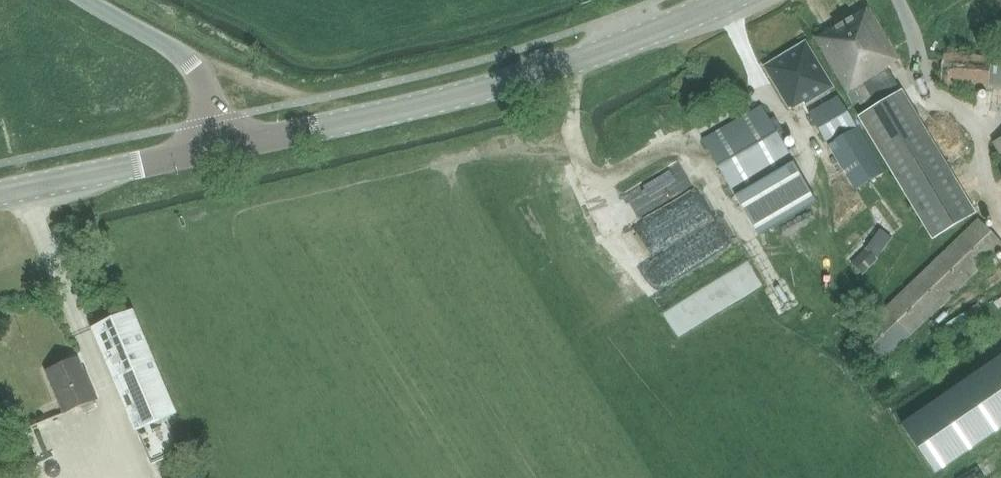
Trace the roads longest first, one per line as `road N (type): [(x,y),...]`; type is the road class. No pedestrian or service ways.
road 1 (tertiary): [(223,149),(551,67),(736,0)]
road 2 (tertiary): [(0,195),(223,149)]
road 3 (unclassified): [(223,149),(213,102),(194,69),(87,0)]
road 4 (track): [(569,62),(576,141),(617,230)]

